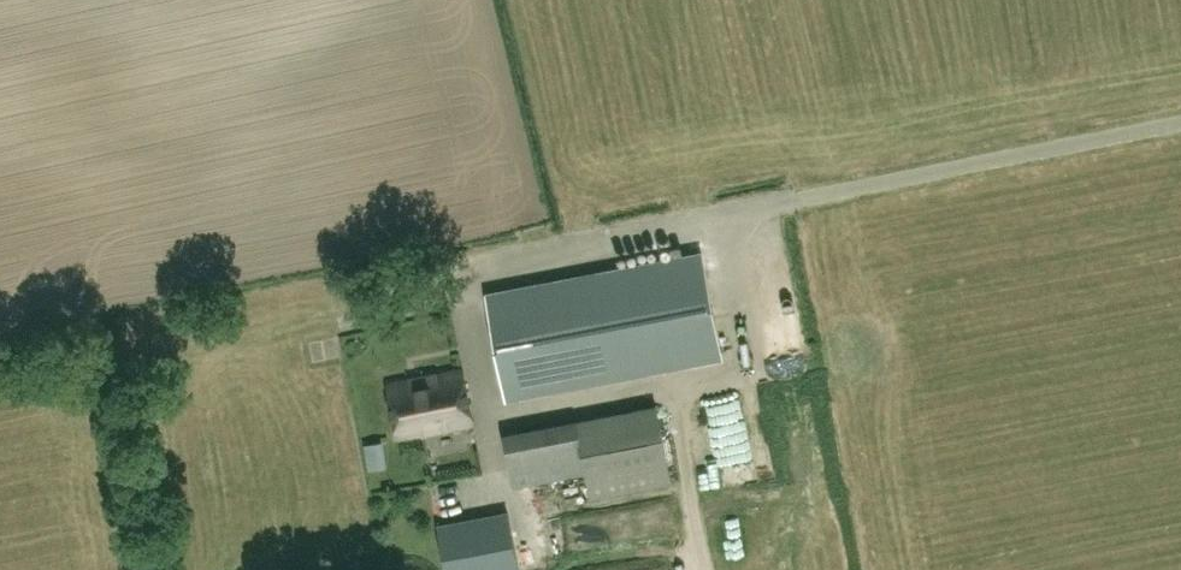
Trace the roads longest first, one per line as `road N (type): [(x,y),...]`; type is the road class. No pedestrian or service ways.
road 1 (unclassified): [(660,223),(1180,122)]

